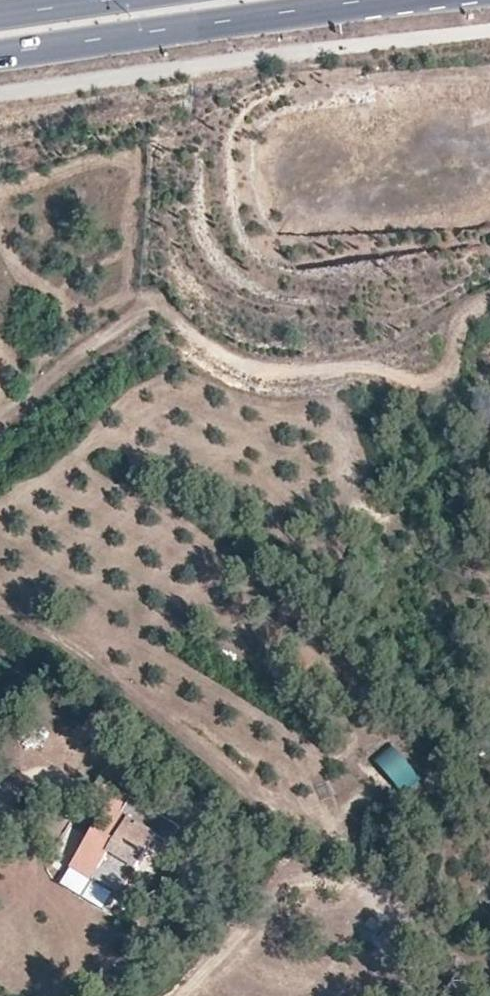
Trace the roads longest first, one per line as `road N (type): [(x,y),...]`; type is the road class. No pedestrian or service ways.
road 1 (primary): [(16,48),(431,0)]
road 2 (primary): [(16,48),(320,0)]
road 3 (track): [(179,995),(372,789)]
road 4 (track): [(156,771),(124,767),(60,775),(0,808)]

